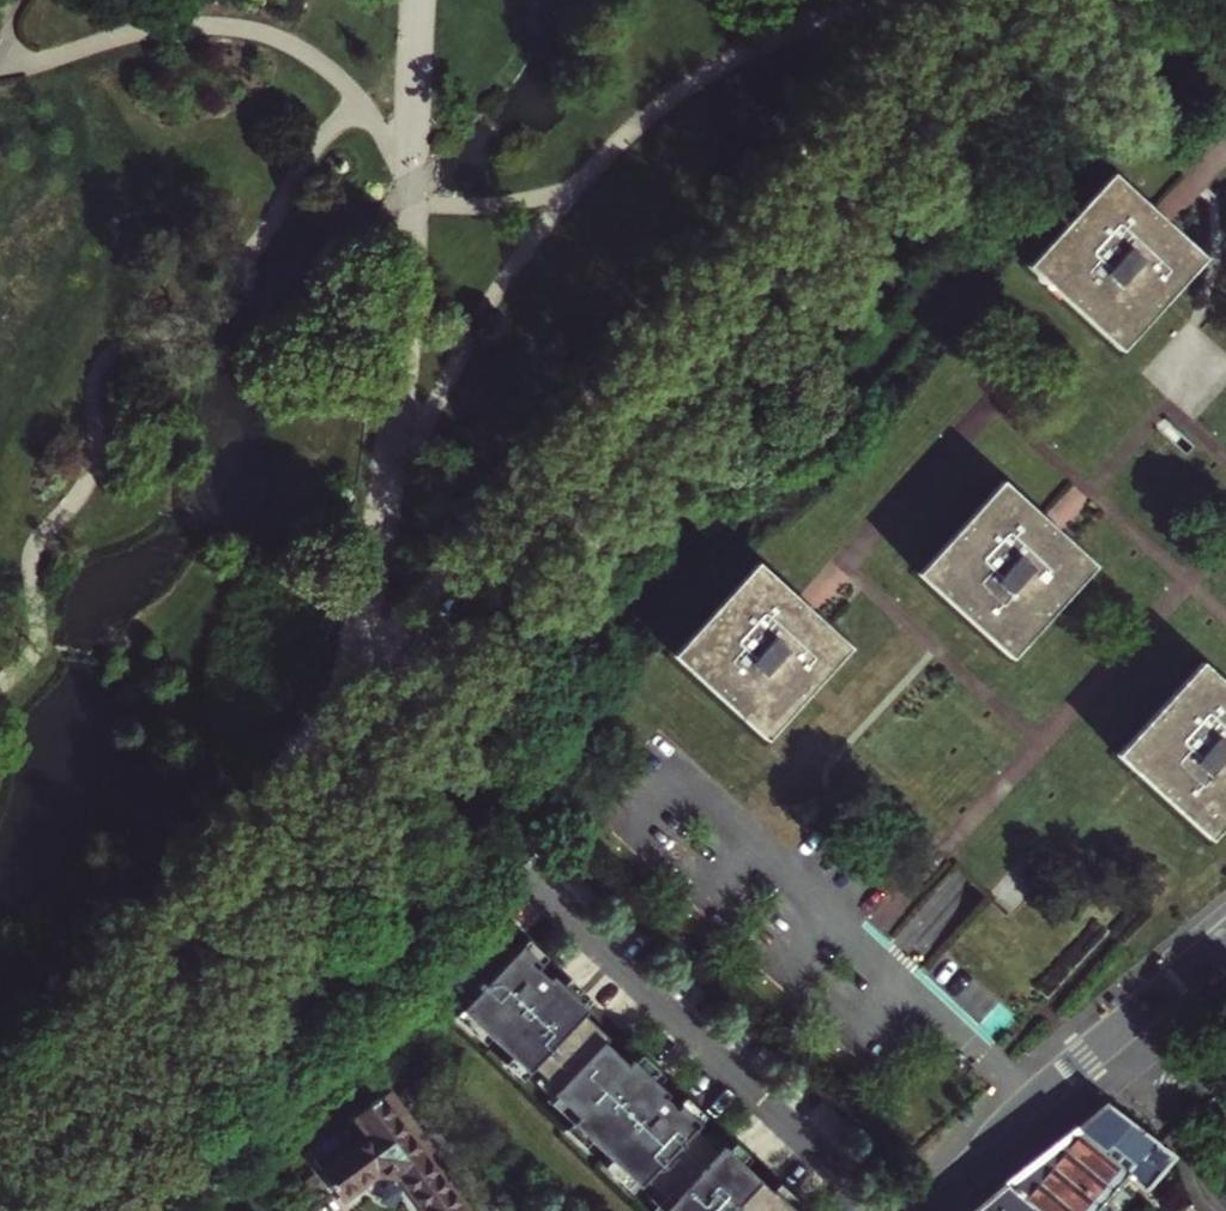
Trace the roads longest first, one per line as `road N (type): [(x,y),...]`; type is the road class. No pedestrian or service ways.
road 1 (residential): [(1007,0),(512,560),(179,963),(0,1162)]
road 2 (tertiary): [(927,1210),(1108,1044)]
road 3 (residential): [(1225,1210),(1175,1130),(1159,1078)]
road 4 (tertiary): [(1108,1044),(1222,952)]

